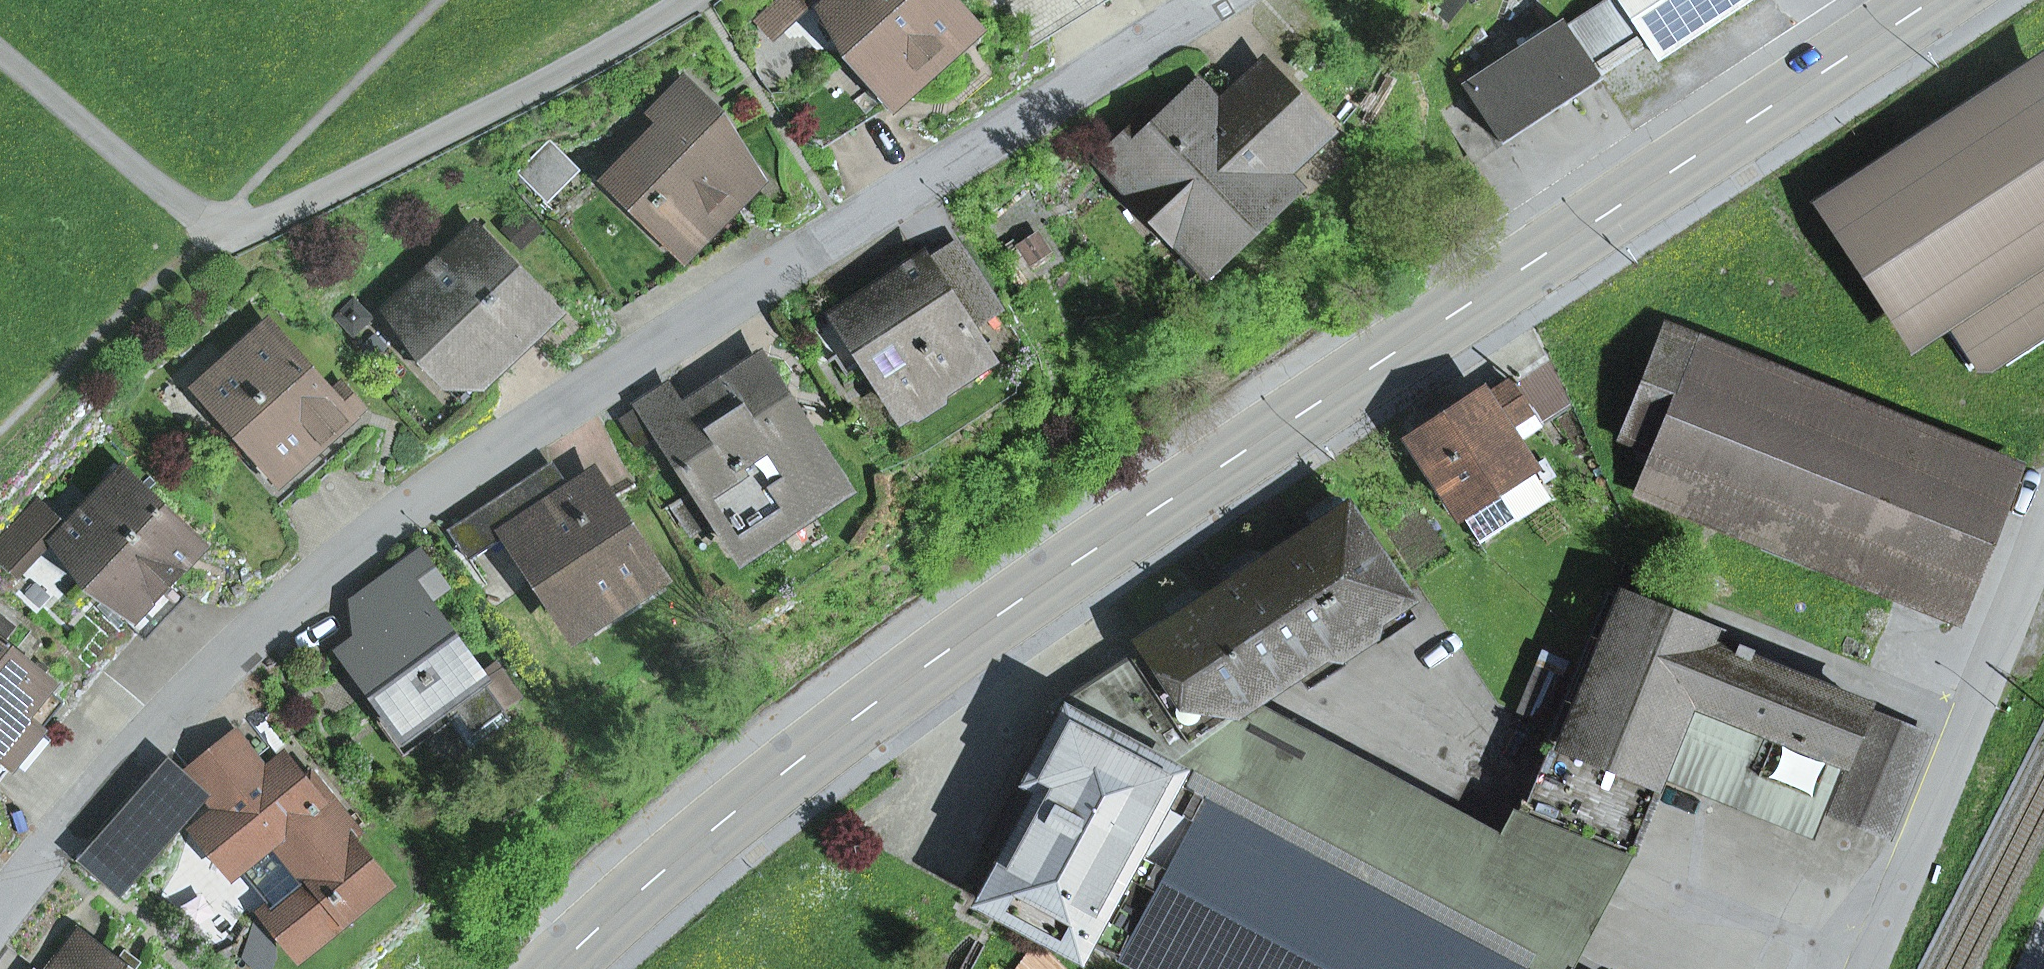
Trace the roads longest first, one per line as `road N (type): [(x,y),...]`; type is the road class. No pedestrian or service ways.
road 1 (primary): [(1939,0),(911,671),(712,824),(551,968)]
road 2 (residential): [(1214,0),(483,455),(365,540),(160,720),(0,904)]
road 3 (residential): [(2043,529),(1865,968)]

